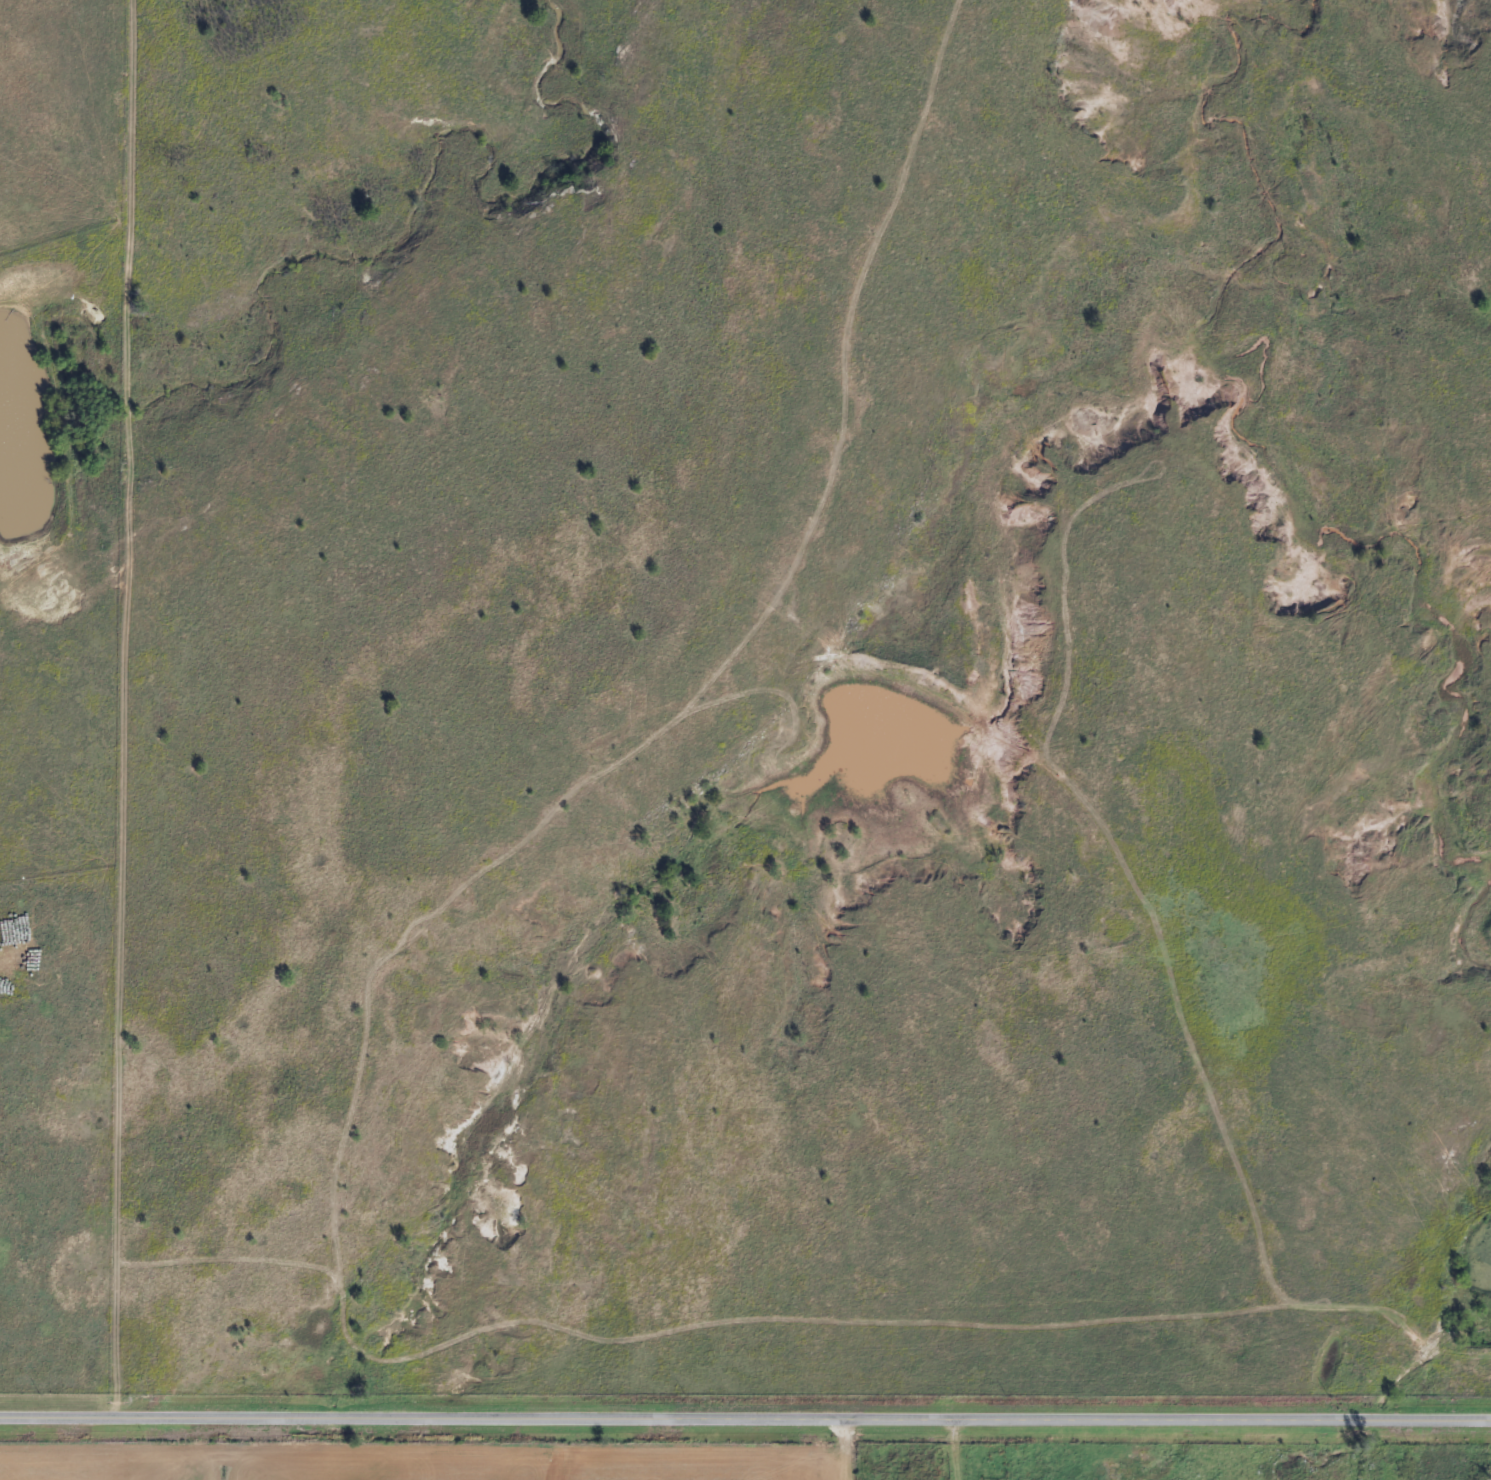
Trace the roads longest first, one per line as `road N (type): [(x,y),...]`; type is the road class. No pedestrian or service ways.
road 1 (secondary): [(1490,1417),(0,1417)]

